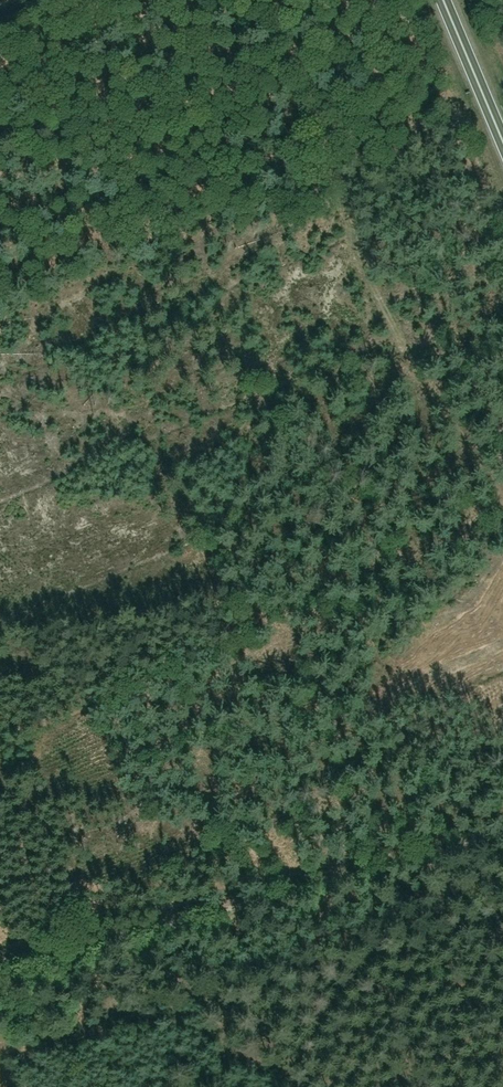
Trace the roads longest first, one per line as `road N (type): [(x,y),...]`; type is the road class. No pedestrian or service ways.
road 1 (track): [(0,965),(502,829)]
road 2 (trunk): [(502,139),(444,0)]

